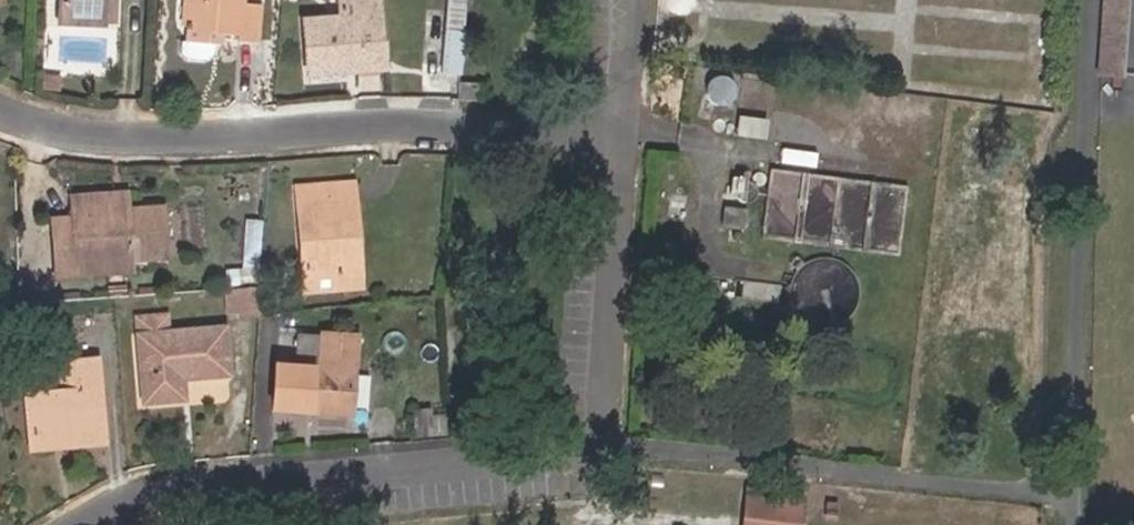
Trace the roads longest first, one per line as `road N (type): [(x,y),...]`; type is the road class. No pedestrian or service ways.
road 1 (residential): [(620,139),(610,432),(576,456),(174,483),(82,524)]
road 2 (residential): [(0,113),(149,140),(362,127),(620,139)]
road 3 (residential): [(629,0),(620,139)]

